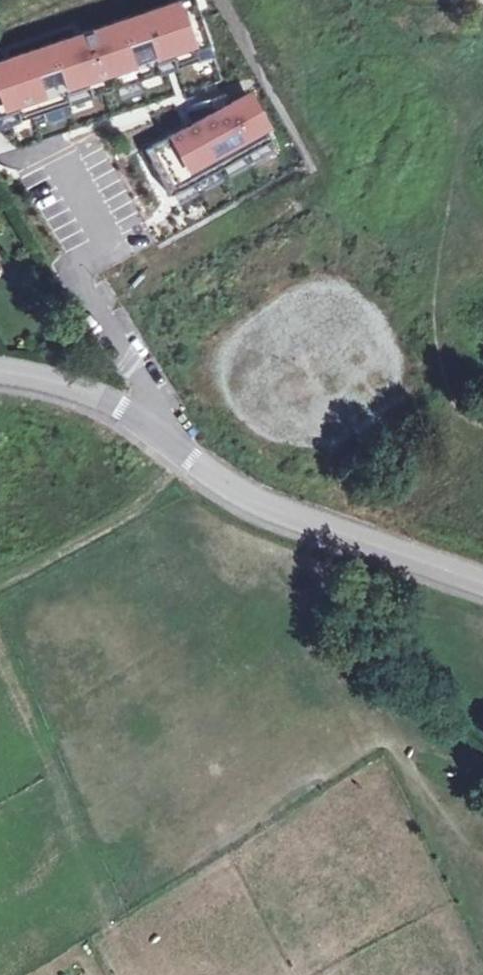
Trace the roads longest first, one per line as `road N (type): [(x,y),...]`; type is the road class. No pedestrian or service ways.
road 1 (residential): [(166,442),(235,491),(314,527),(482,584)]
road 2 (residential): [(32,163),(166,442)]
road 3 (residential): [(0,375),(86,393),(166,442)]

